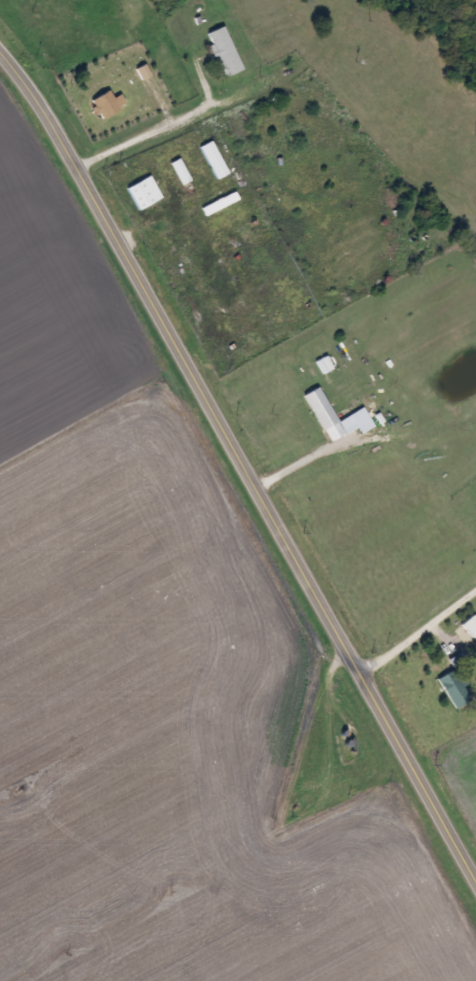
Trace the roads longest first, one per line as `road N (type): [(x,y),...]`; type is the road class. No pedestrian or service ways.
road 1 (tertiary): [(475,876),(77,157),(0,43)]
road 2 (residential): [(362,674),(475,578)]

